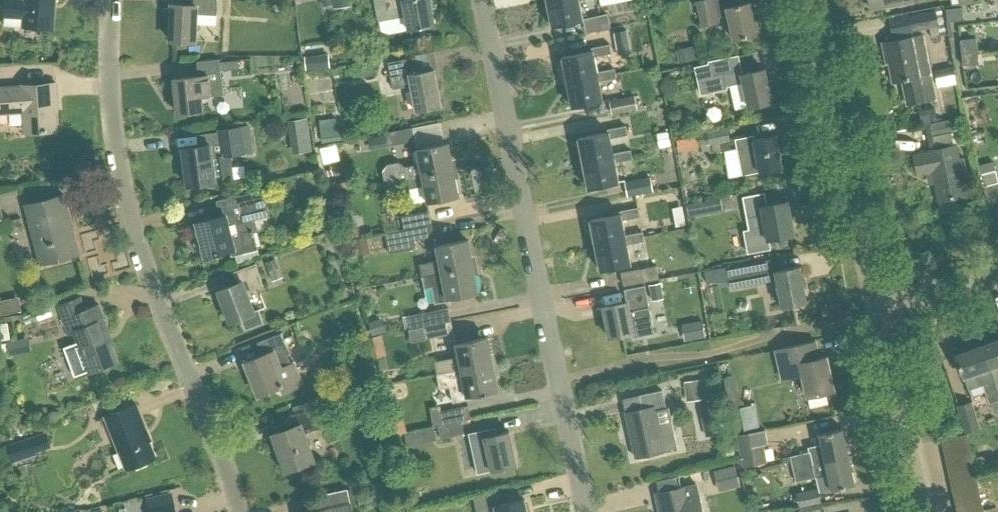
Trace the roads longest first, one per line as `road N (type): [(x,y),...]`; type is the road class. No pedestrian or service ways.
road 1 (residential): [(241,511),(122,179),(112,130),(116,0)]
road 2 (residential): [(587,511),(483,0)]
road 3 (residential): [(874,304),(813,0)]
road 4 (residential): [(922,511),(874,304)]
road 5 (residential): [(874,304),(997,274)]

